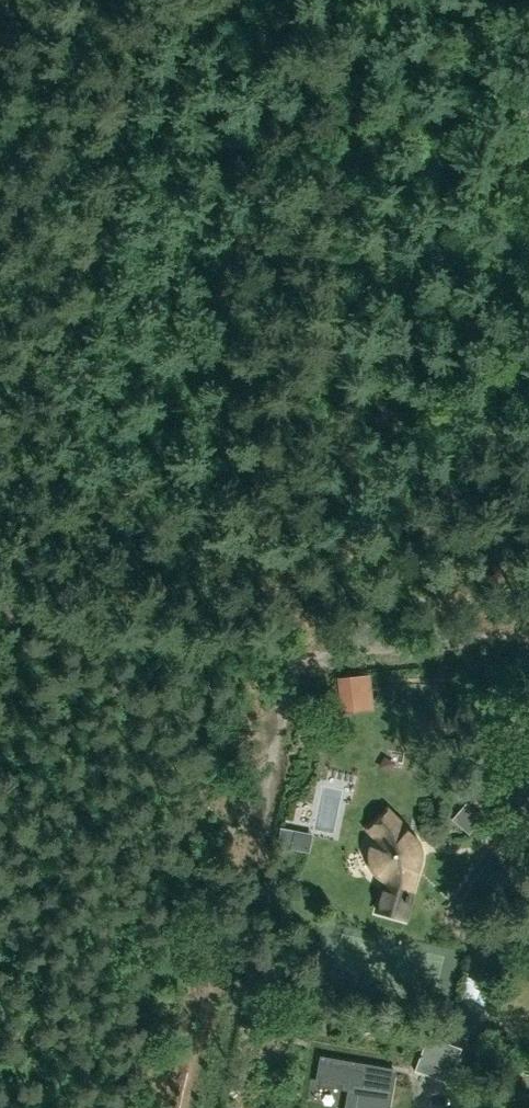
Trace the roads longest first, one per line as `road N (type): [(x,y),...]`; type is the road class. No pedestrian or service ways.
road 1 (track): [(528,641),(222,649),(139,642),(0,605)]
road 2 (track): [(175,1107),(229,949),(283,697),(343,647)]

